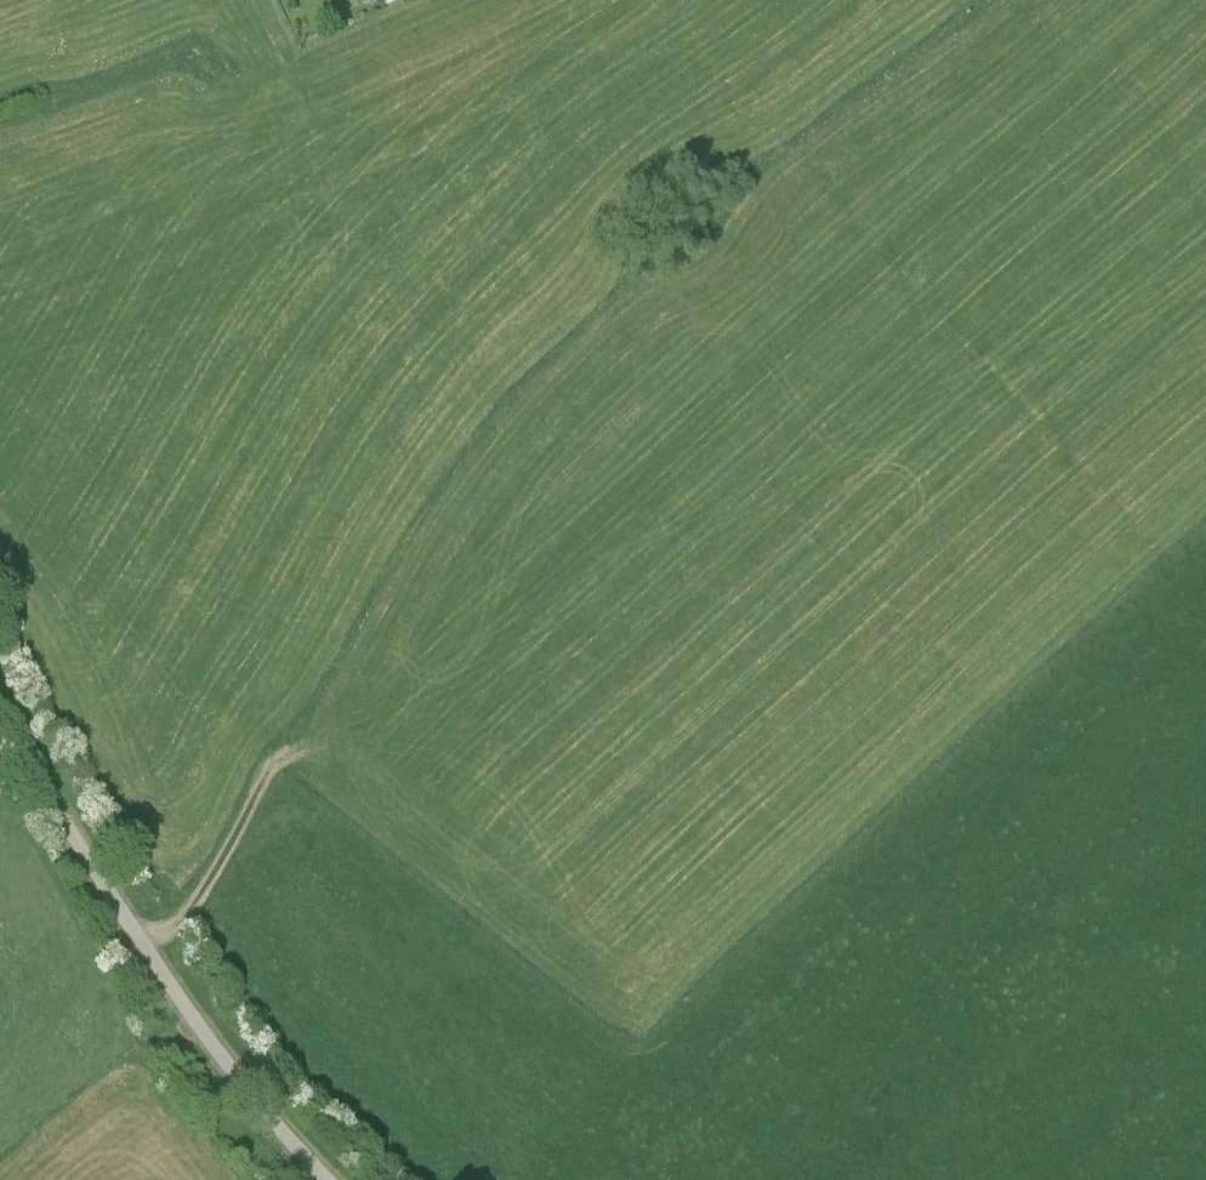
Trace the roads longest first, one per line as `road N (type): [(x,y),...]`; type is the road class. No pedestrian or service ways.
road 1 (track): [(0,707),(204,1034),(283,1135),(331,1179)]

